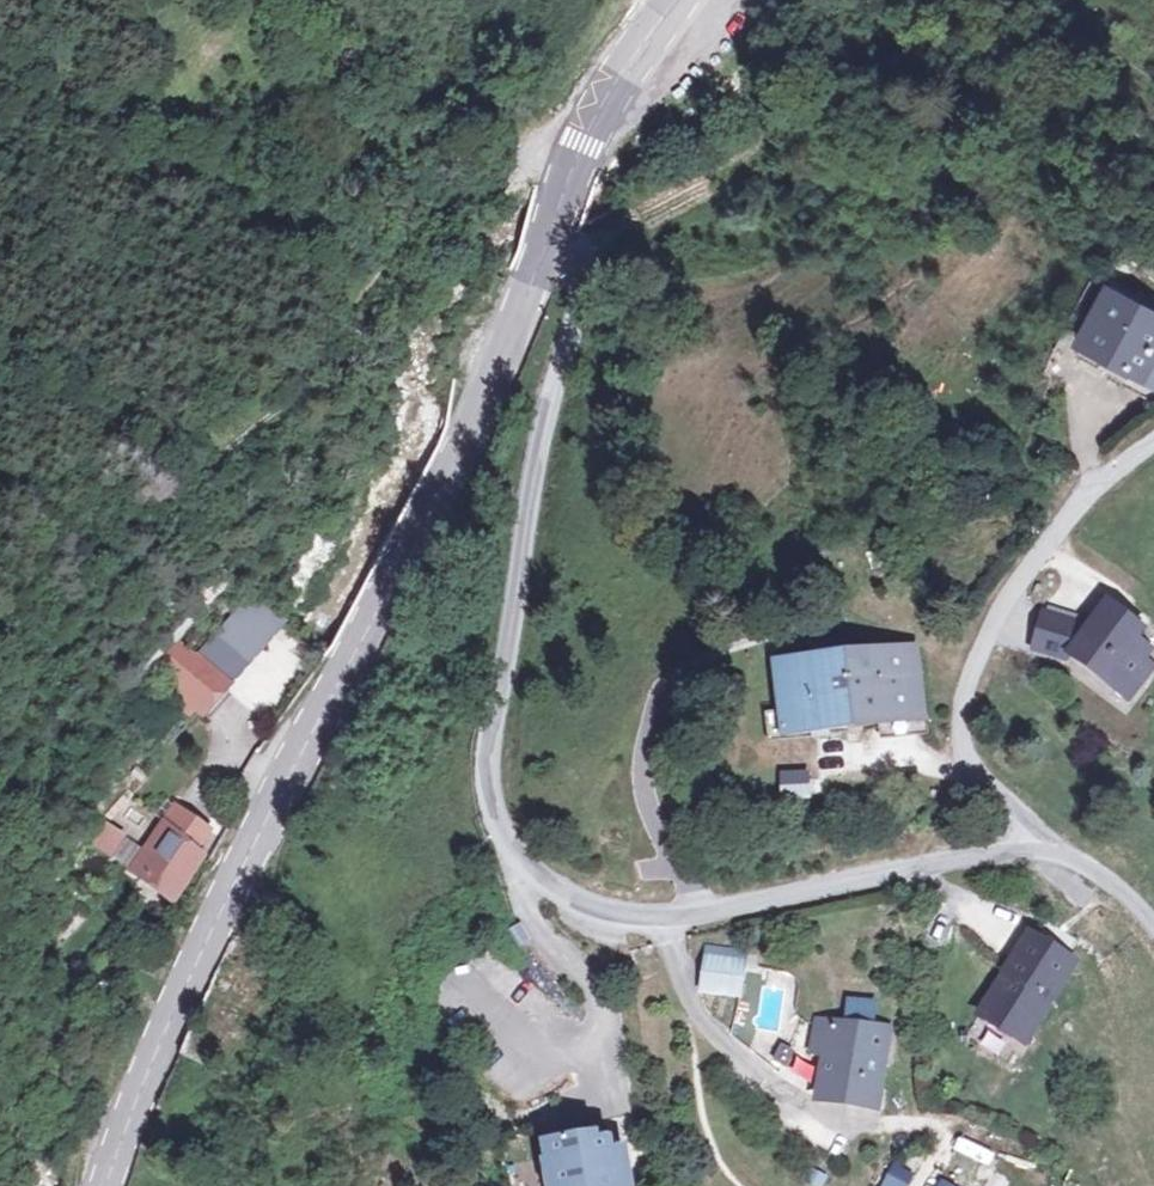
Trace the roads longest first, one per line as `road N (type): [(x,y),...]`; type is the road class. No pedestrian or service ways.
road 1 (residential): [(550,237),(575,248),(575,275),(490,746),(499,822),(524,870),(596,909),(667,917),(967,857),(1054,855)]
road 2 (secondary): [(105,1185),(172,1013),(452,476),(550,237)]
road 3 (residential): [(1054,855),(973,766),(963,738),(968,691),(1010,593),(1094,488),(1153,445)]
road 4 (secondary): [(550,237),(595,112),(677,0)]
road 5 (residential): [(1054,855),(1102,878),(1153,928)]

